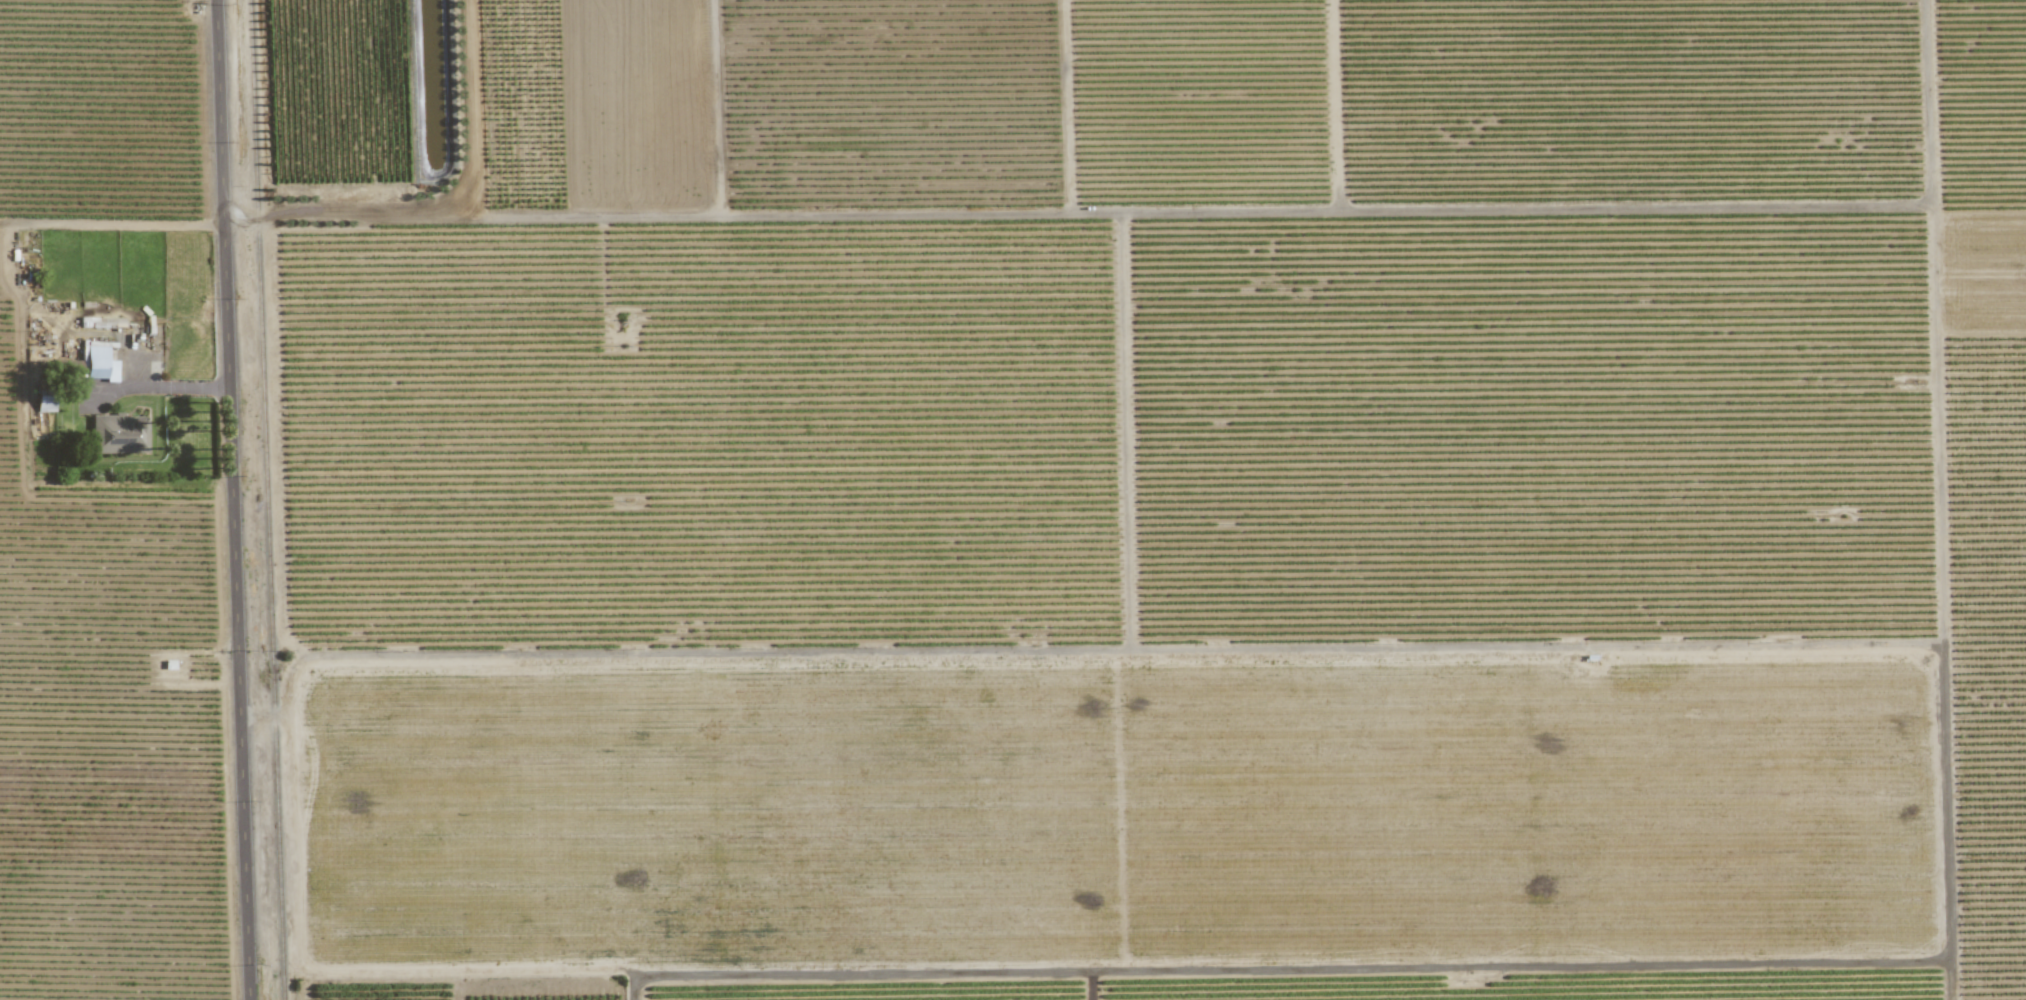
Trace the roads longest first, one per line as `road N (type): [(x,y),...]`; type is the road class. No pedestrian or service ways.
road 1 (residential): [(252,999),(216,0)]

